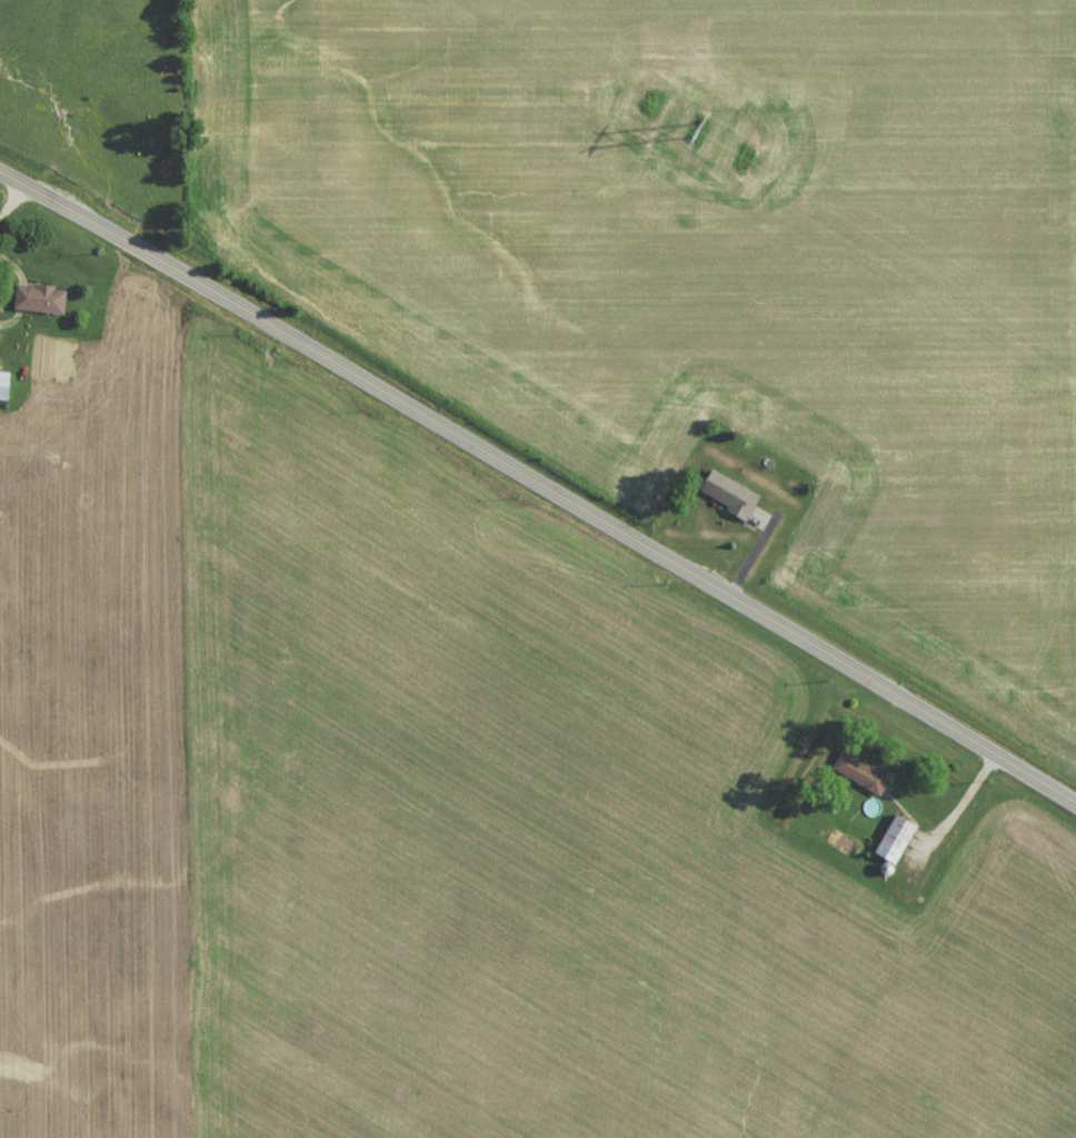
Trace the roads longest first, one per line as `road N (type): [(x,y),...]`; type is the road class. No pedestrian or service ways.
road 1 (secondary): [(0,165),(1075,796)]

